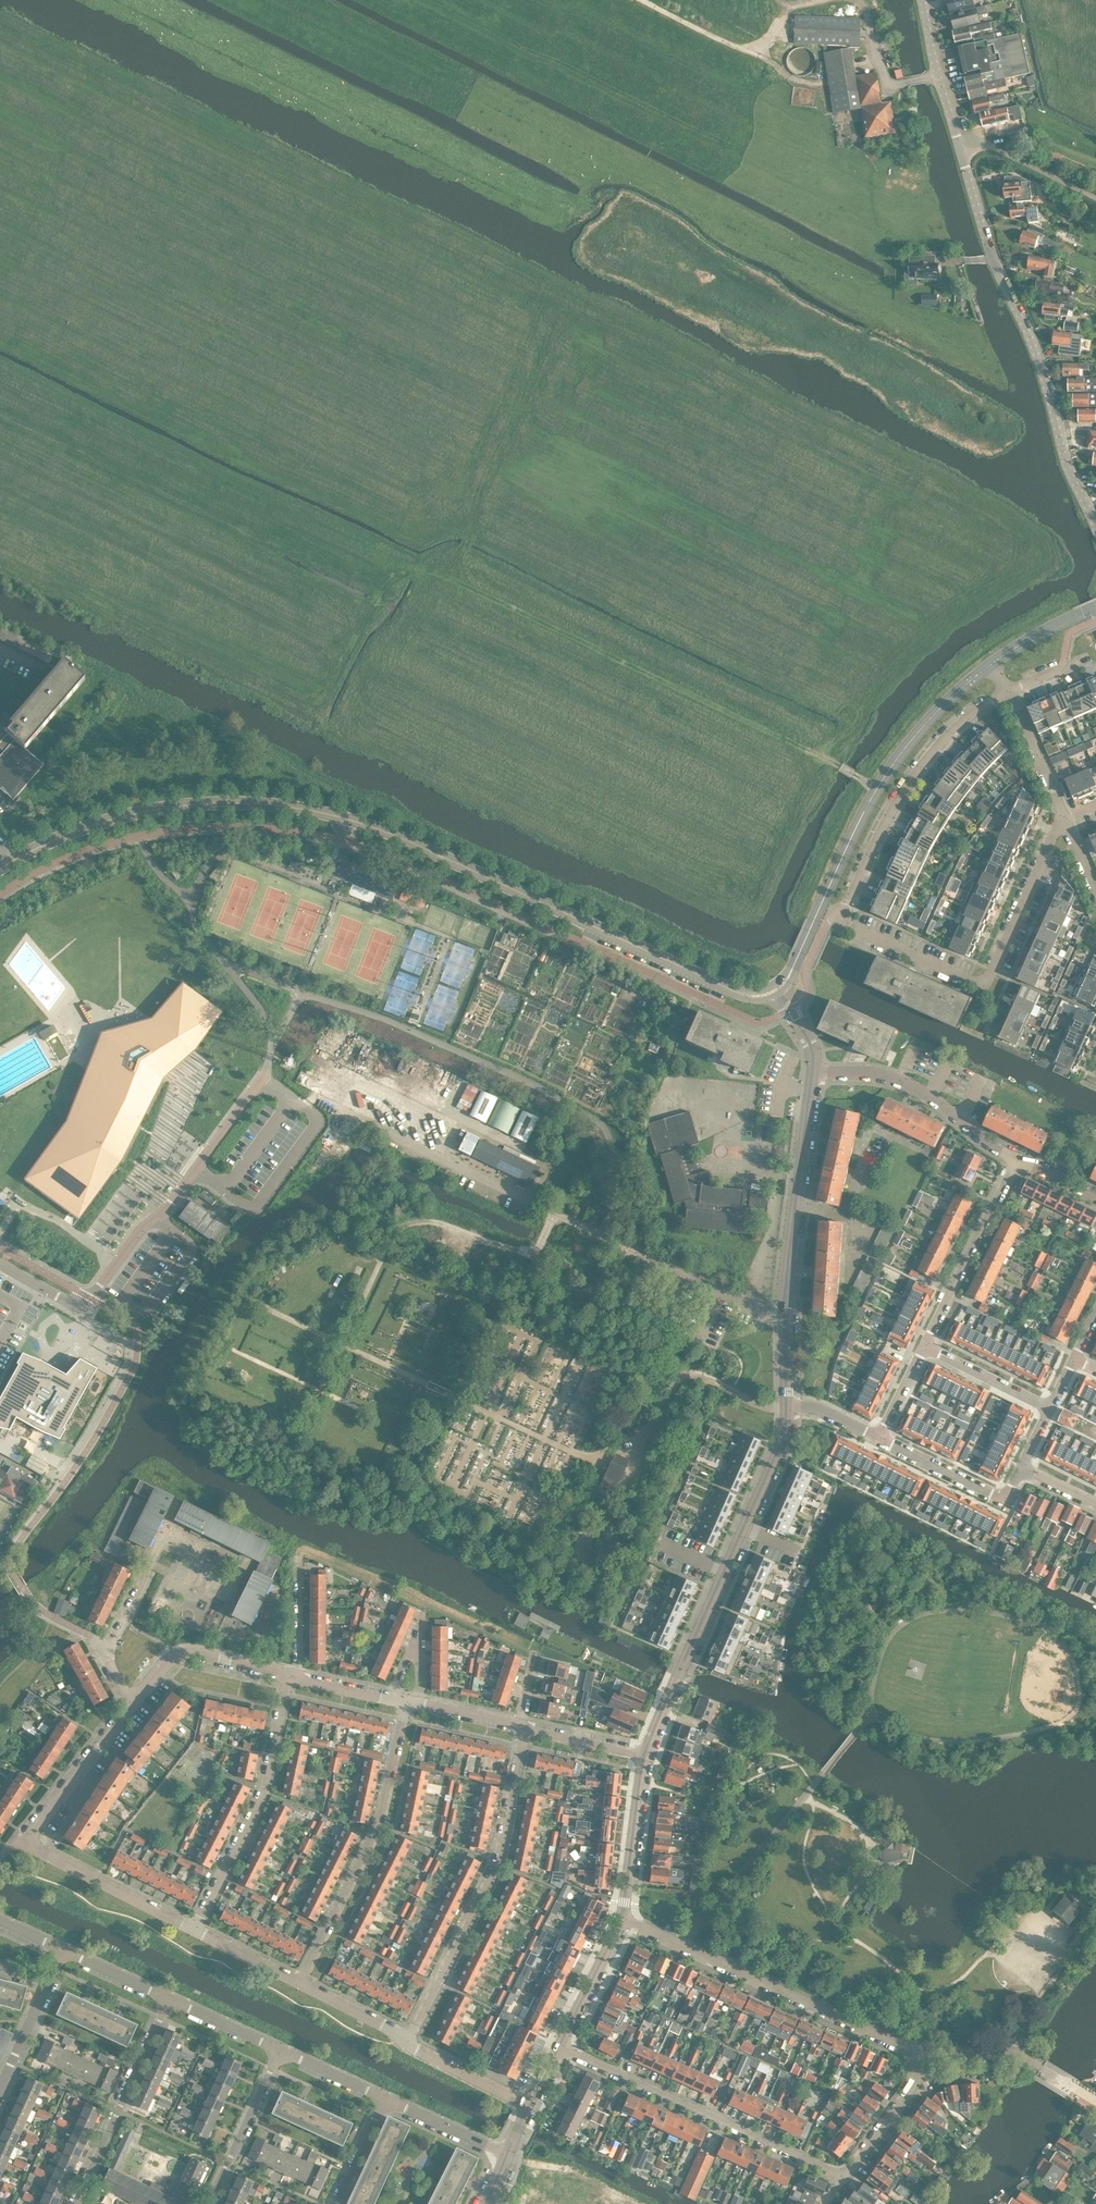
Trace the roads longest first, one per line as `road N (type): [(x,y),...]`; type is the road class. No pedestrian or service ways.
road 1 (unclassified): [(14,862),(114,820),(180,807),(284,809),(426,849),(739,994),(778,989)]
road 2 (residential): [(1095,525),(988,243),(925,0)]
road 3 (unclassified): [(778,989),(876,793),(940,711),(991,663)]
road 4 (unclassified): [(261,1079),(88,1302),(74,1304),(0,1264)]
road 5 (residential): [(197,1931),(20,1840),(131,1706)]
road 6 (residential): [(787,1410),(788,1274),(813,1072)]
road 7 (residential): [(844,924),(984,987),(1065,820)]
road 8 (residential): [(526,1727),(496,1866),(411,2038)]
road 9 (residential): [(623,1917),(924,2053)]
road 10 (residential): [(844,2176),(558,2048)]
road 11 (residential): [(299,1983),(381,1815),(406,1701)]
road 12 (residential): [(845,909),(909,781),(964,718),(1007,690)]
road 13 (residential): [(682,1666),(778,1454),(787,1410)]
road 14 (residential): [(289,1676),(263,1800),(197,1931)]
road 15 (residential): [(1015,1159),(900,1079),(813,1072)]
road 16 (residential): [(163,1995),(73,2203)]
road 17 (residential): [(925,1347),(1015,1159)]
road 18 (residential): [(1020,1466),(1003,1502),(878,1439)]
road 19 (residential): [(209,2203),(278,2045)]
road 20 (residential): [(623,1917),(643,1755)]
road 21 (residential): [(388,1697),(420,1625),(420,1705)]
road 22 (residential): [(131,1706),(105,1659),(149,1571)]
road 23 (residential): [(844,2176),(919,2075),(924,2053)]
road 24 (residential): [(558,2048),(623,1917)]
road 25 (residential): [(1065,820),(1007,690)]
road 26 (residential): [(1048,1408),(925,1347)]
road 27 (residential): [(506,2154),(383,2094)]
road 28 (residential): [(529,2104),(432,2059),(411,2038)]
road 29 (residential): [(278,2045),(163,1995)]
road 30 (residential): [(411,2038),(299,1983)]
road 31 (residential): [(298,1556),(299,1678)]
road 32 (residential): [(643,1755),(526,1727)]
road 33 (residential): [(383,2094),(333,2203)]

